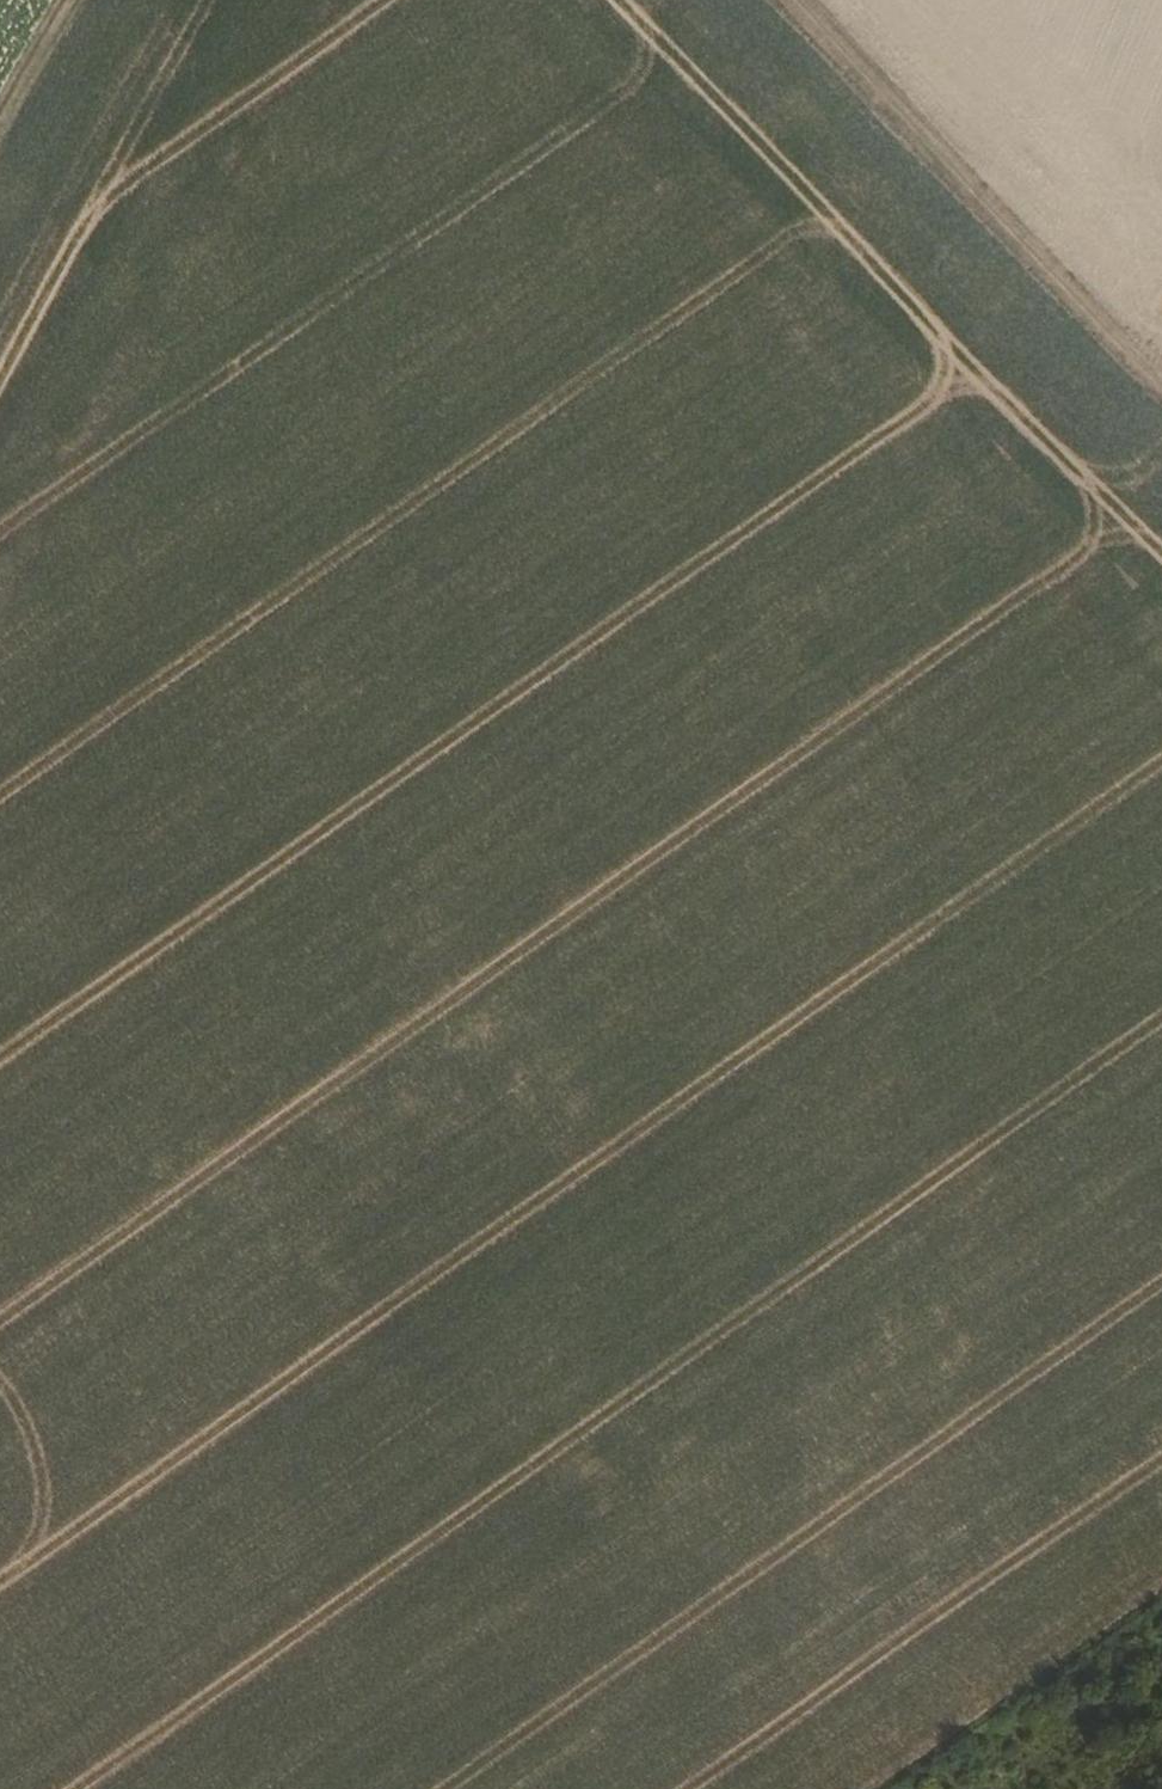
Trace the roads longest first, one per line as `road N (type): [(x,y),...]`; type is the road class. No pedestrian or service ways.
road 1 (track): [(799,0),(1161,379)]
road 2 (track): [(0,141),(78,0)]

